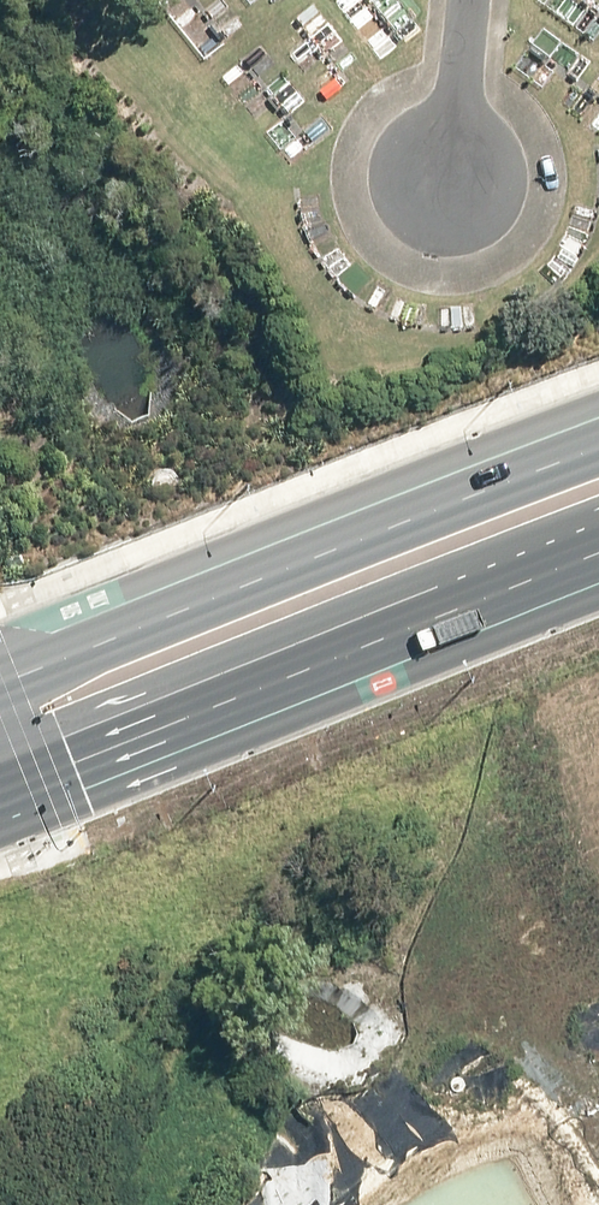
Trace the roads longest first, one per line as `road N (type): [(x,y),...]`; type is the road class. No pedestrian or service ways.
road 1 (trunk): [(598,551),(0,778)]
road 2 (trunk): [(0,659),(598,436)]
road 3 (unclassified): [(48,1204),(0,1067)]

